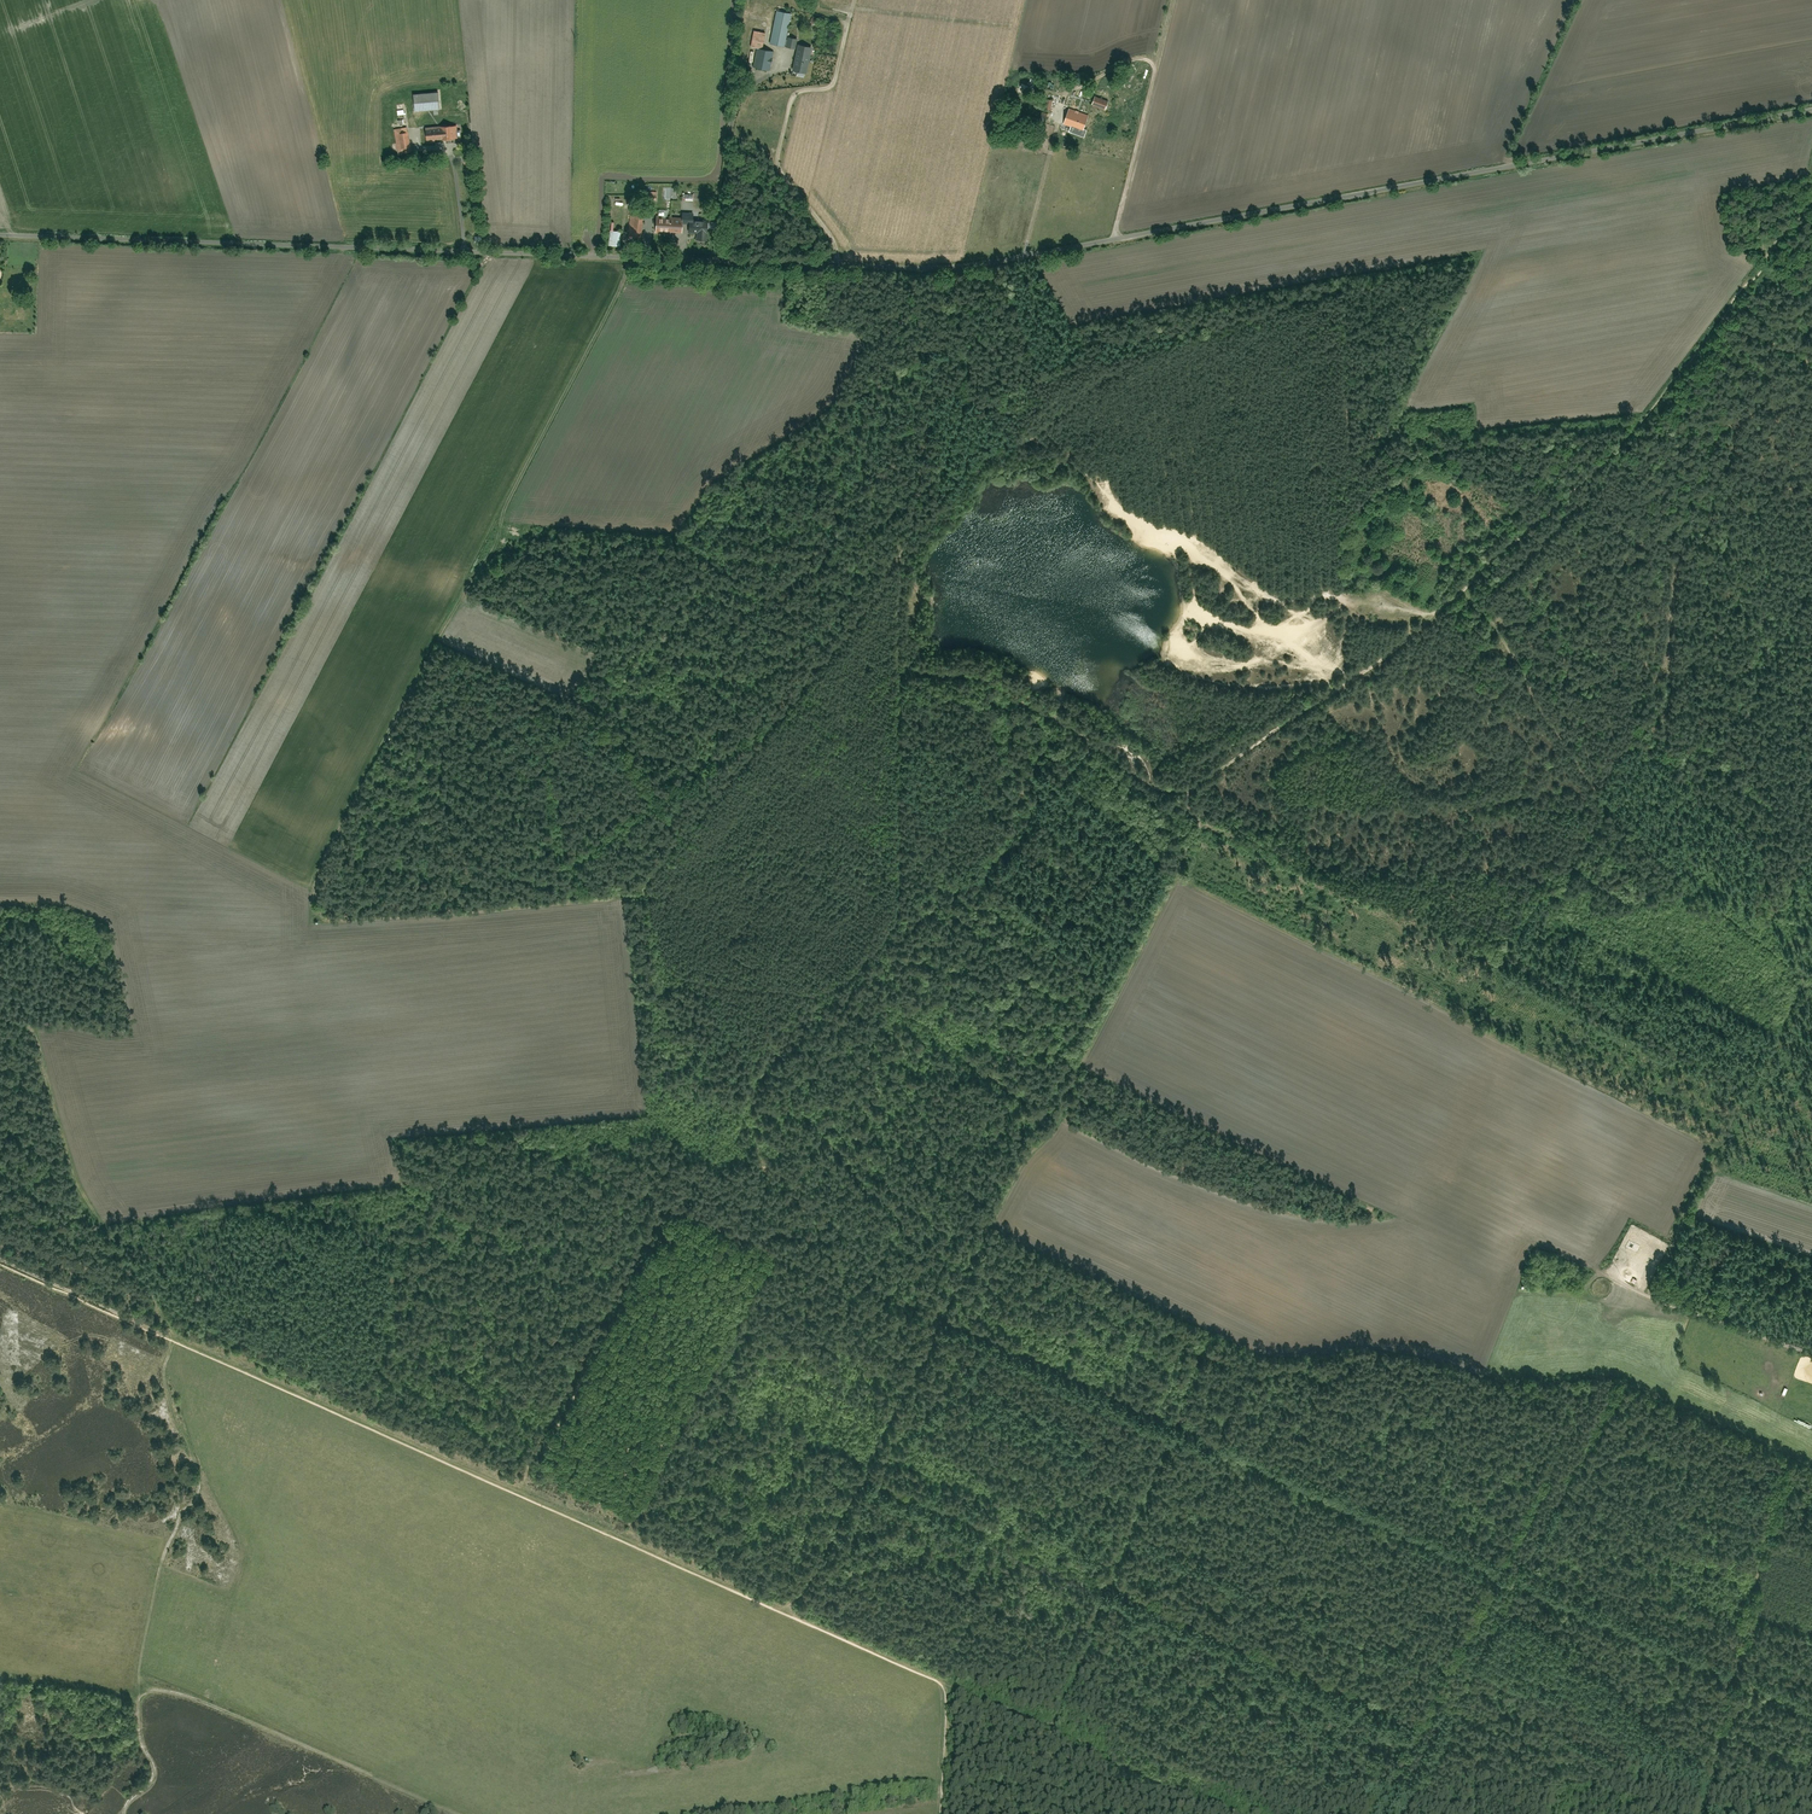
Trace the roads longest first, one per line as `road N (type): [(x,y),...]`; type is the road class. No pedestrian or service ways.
road 1 (residential): [(0,235),(965,267),(1811,111)]
road 2 (track): [(516,1494),(665,1198),(945,1316),(1737,1675)]
road 3 (track): [(1811,199),(1620,447),(1432,617),(1194,789),(1165,792),(1104,752)]
road 4 (track): [(786,1618),(1185,864),(1200,819),(1188,807),(1194,789)]
road 5 (track): [(965,267),(914,517),(874,596),(645,889),(623,898),(502,907)]
road 6 (track): [(438,915),(330,923),(311,904),(324,859),(503,522),(632,257)]
road 7 (track): [(1651,1300),(1717,1147),(1177,878)]
road 8 (track): [(645,889),(661,954),(676,975),(812,993),(841,984),(880,946),(899,904),(899,663)]
road 9 (track): [(914,517),(997,451),(1046,449),(1081,458),(1121,503),(1183,531),(1278,594),(1357,587),(1442,609)]
road 10 (track): [(177,1344),(170,1373),(211,1488),(182,1507),(169,1554),(142,1670),(139,1733),(153,1765),(150,1781),(122,1813)]
road 11 (track): [(1462,591),(1488,619),(1595,791),(1788,964)]
road 12 (track): [(0,1018),(37,1027),(77,1184),(151,1284),(174,1342)]
road 13 (track): [(1702,1813),(1788,1457)]
road 14 (track): [(140,1688),(208,1705),(464,1813)]
road 15 (track): [(1240,1813),(946,1680),(927,1682)]
road 16 (track): [(665,1198),(623,898)]
road 17 (track): [(1172,0),(1114,241)]
road 18 (track): [(1811,1356),(1614,1279),(1627,1254)]
road 19 (track): [(1039,255),(1081,343),(1103,452),(1100,475)]
road 20 (track): [(899,663),(996,686),(1104,752)]
road 21 (track): [(1717,1147),(1811,963)]

